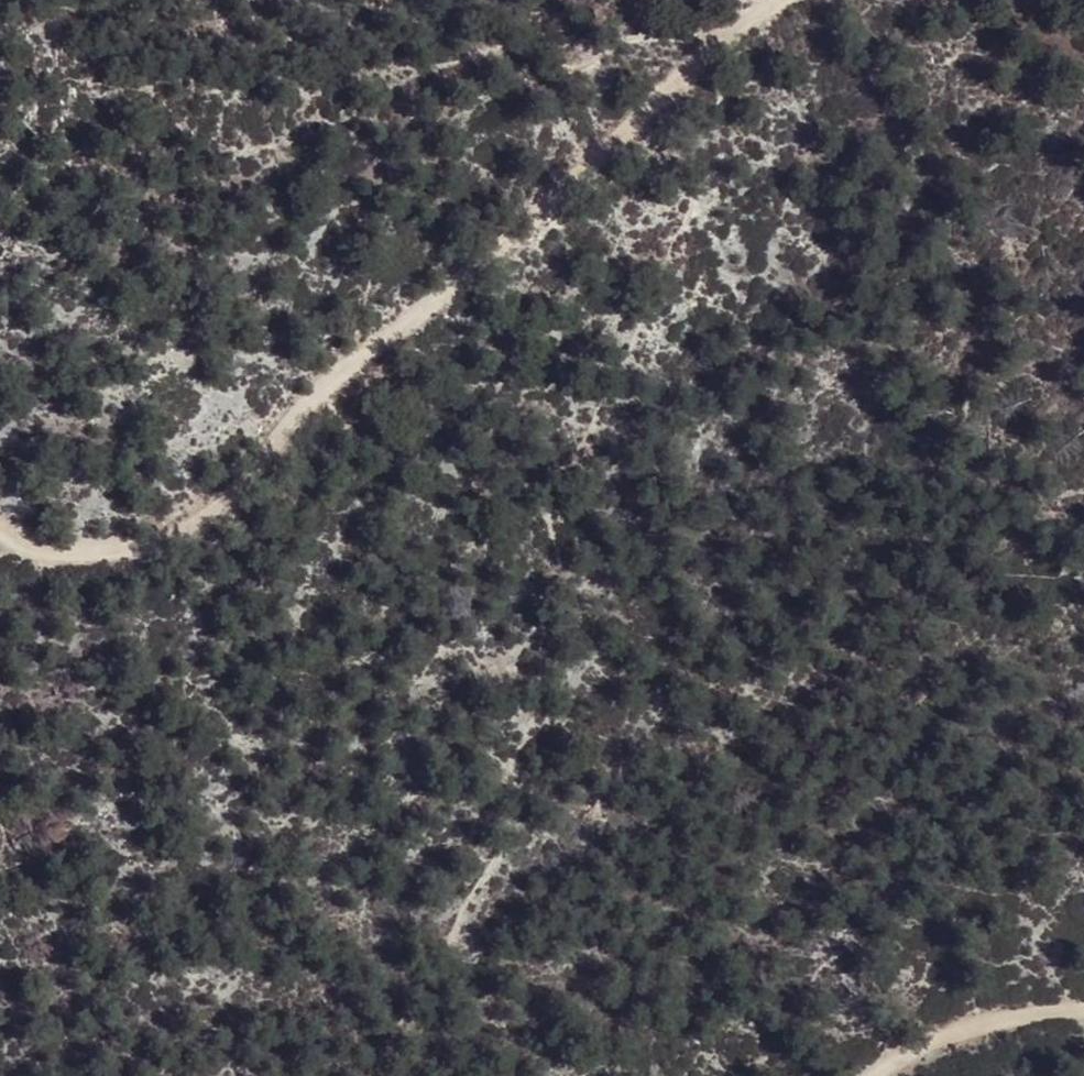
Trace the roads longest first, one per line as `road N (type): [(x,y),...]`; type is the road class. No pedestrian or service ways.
road 1 (track): [(785,0),(703,51),(397,347),(326,397),(219,525),(78,551),(24,542),(0,522)]
road 2 (track): [(881,1075),(957,1033),(1083,1013)]

